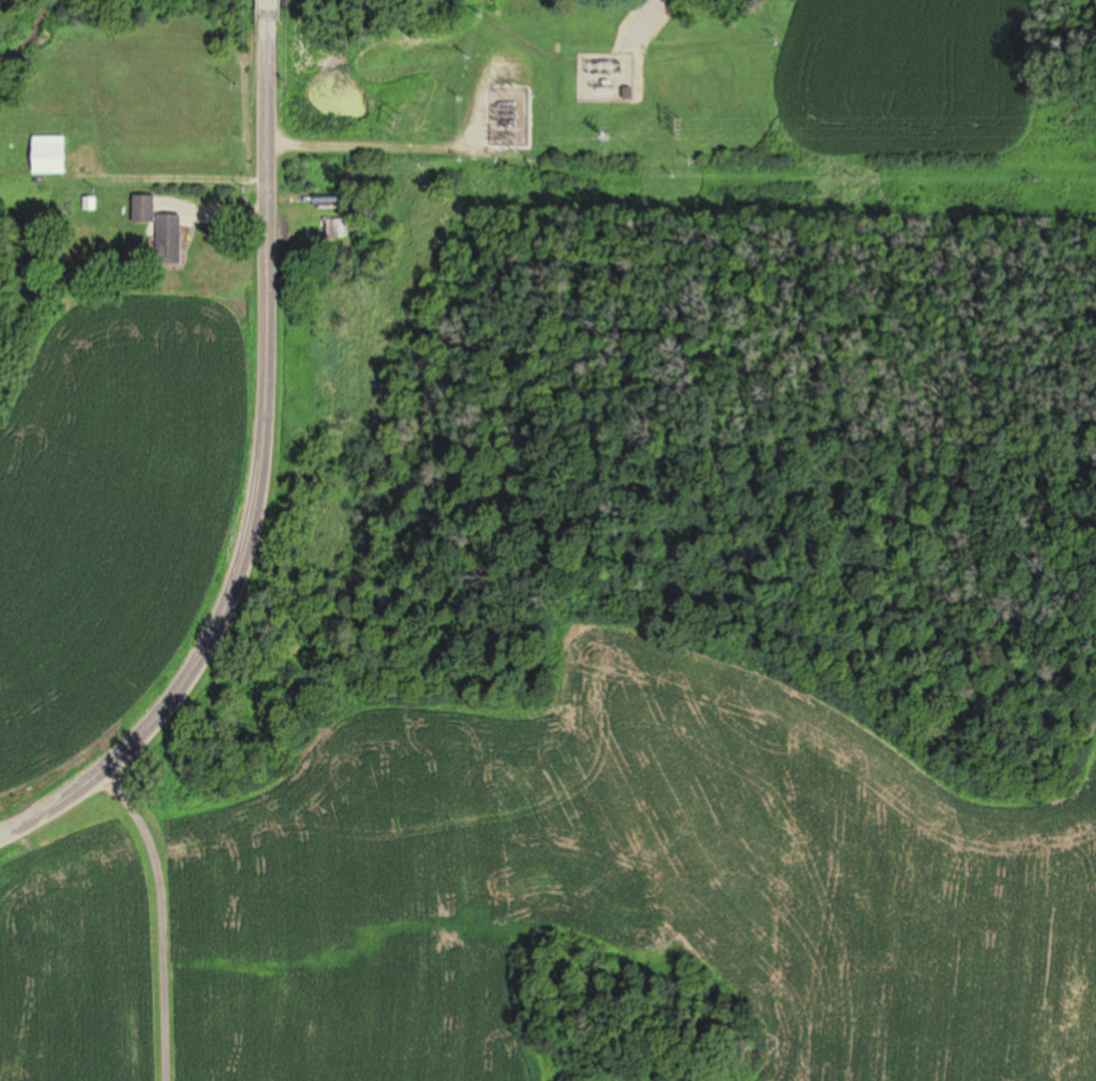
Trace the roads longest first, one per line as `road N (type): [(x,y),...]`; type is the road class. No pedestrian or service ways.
road 1 (secondary): [(0,837),(66,800),(128,749),(188,672),(235,578),(250,524),(264,402),(270,0)]

